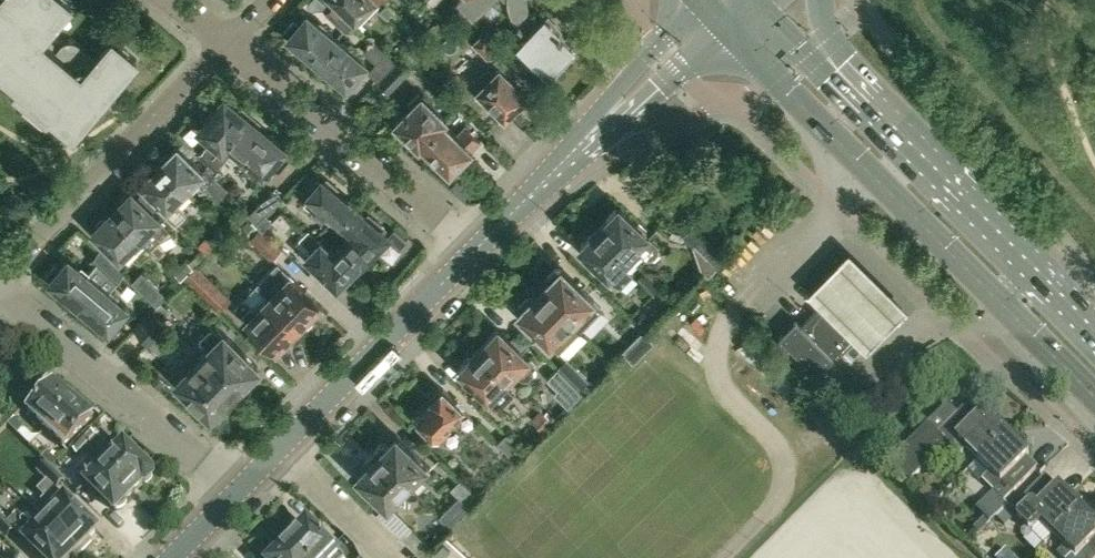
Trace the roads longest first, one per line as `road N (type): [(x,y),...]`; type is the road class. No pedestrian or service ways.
road 1 (primary): [(722,19),(1094,395)]
road 2 (primary): [(1094,337),(760,0)]
road 3 (tertiary): [(472,252),(722,19)]
road 4 (tertiary): [(236,491),(472,252)]
road 5 (residential): [(226,43),(472,252)]
road 6 (residential): [(226,43),(0,272)]
road 7 (residential): [(236,491),(0,291)]

